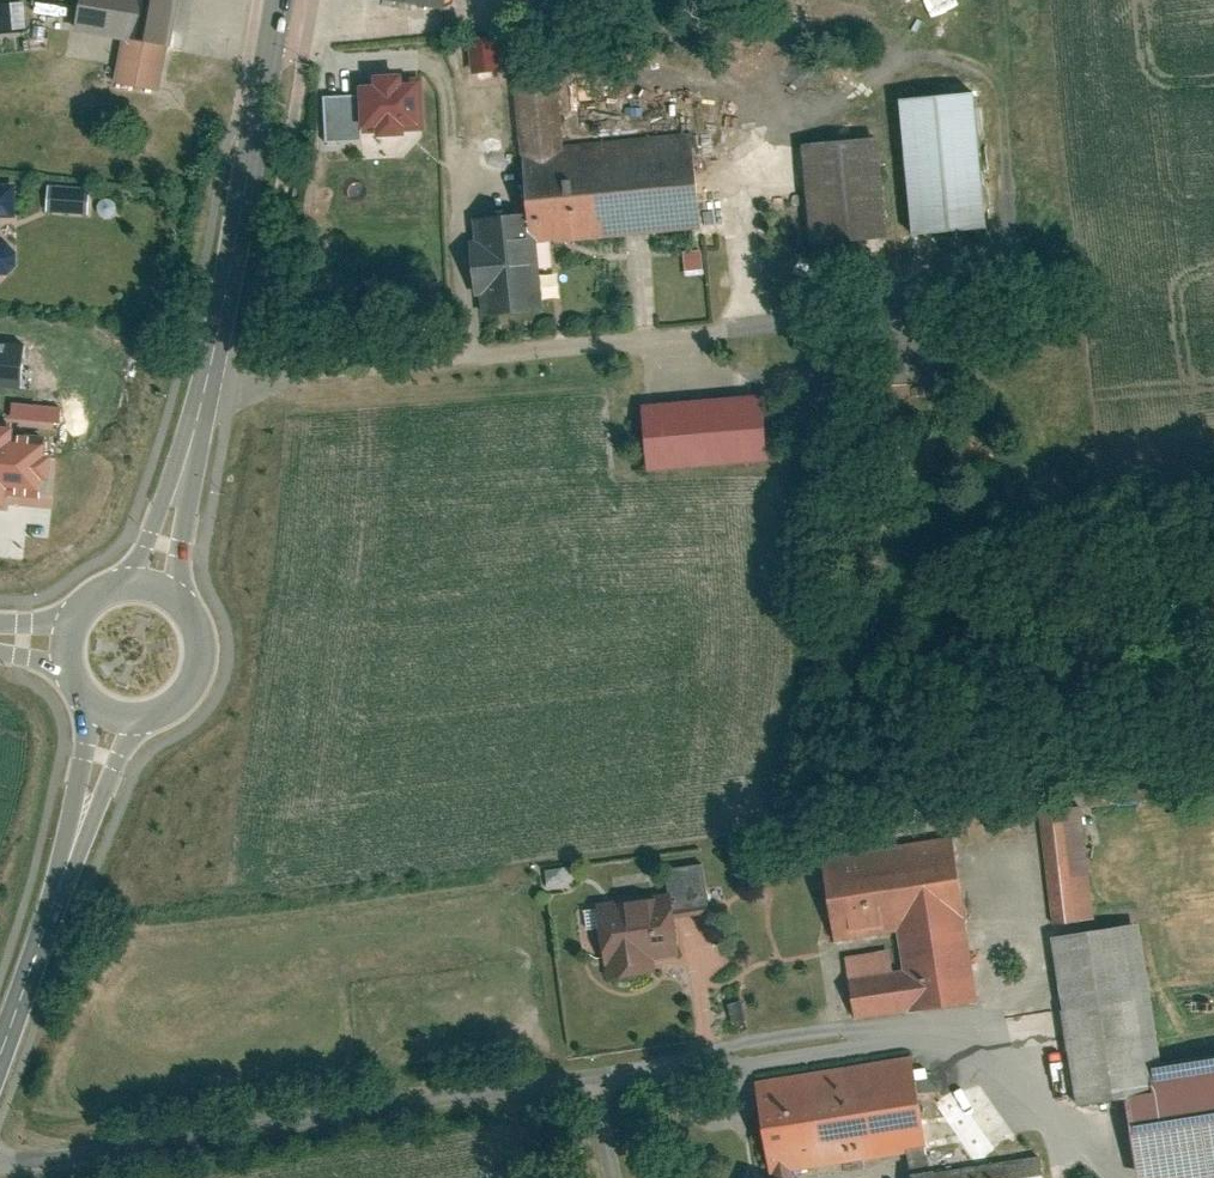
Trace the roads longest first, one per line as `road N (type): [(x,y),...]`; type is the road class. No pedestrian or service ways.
road 1 (unclassified): [(0,1164),(593,1078),(616,1177)]
road 2 (secondary): [(149,594),(232,265),(279,0)]
road 3 (secondary): [(0,1051),(116,709)]
road 4 (secondary): [(116,709),(170,699),(191,668),(180,615),(149,594)]

